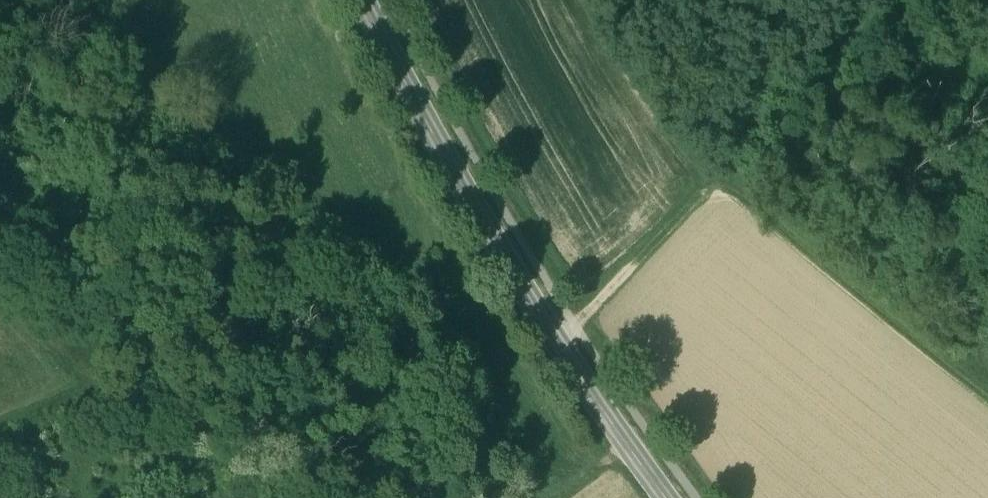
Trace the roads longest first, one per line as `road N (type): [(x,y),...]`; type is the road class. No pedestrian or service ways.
road 1 (tertiary): [(362,0),(521,283),(664,497)]
road 2 (track): [(987,393),(718,177),(555,336)]
road 3 (track): [(718,177),(879,0)]
road 4 (track): [(0,425),(84,388),(0,275)]

